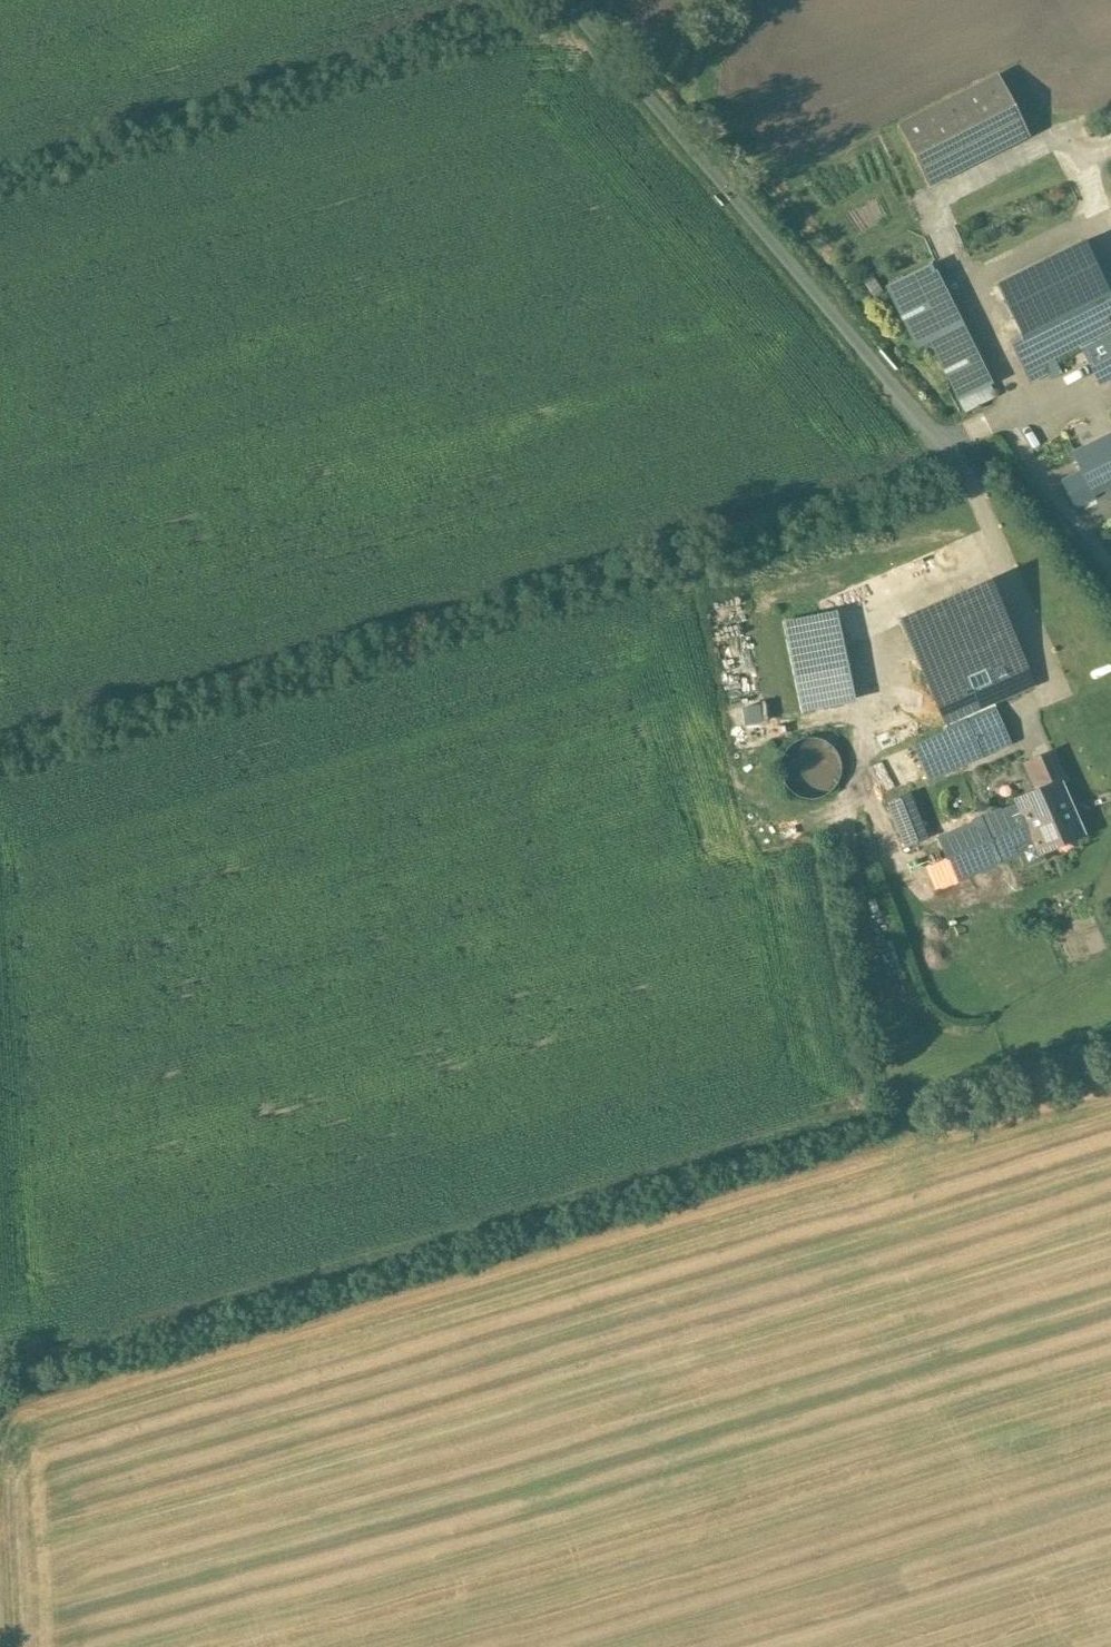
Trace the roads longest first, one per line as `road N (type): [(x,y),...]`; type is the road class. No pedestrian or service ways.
road 1 (track): [(563,0),(971,484)]
road 2 (track): [(859,753),(853,878),(902,1128)]

